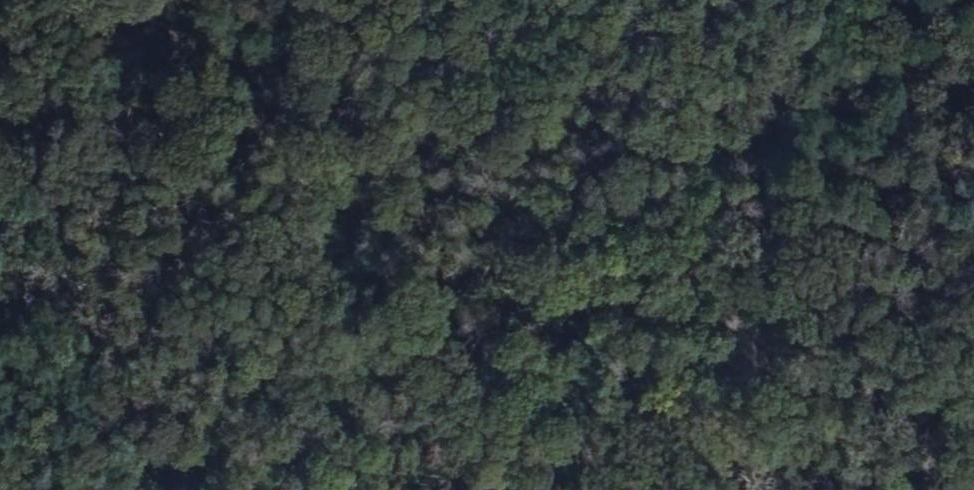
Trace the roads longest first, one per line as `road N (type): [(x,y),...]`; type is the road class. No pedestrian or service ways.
road 1 (track): [(580,38),(725,155),(973,239)]

